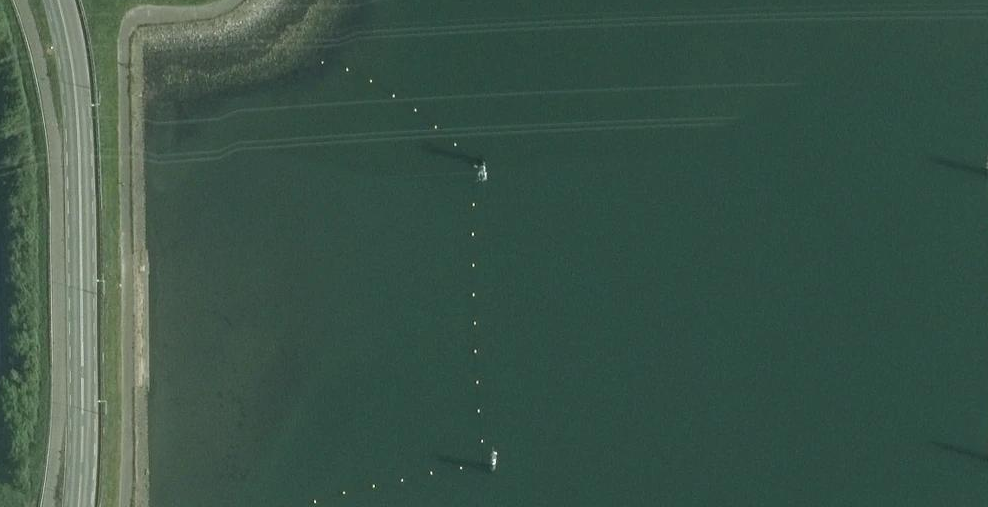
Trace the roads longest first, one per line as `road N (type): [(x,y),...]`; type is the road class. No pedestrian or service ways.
road 1 (motorway): [(987,290),(0,300)]
road 2 (motorway): [(0,345),(987,337)]
road 3 (tertiary): [(81,506),(90,439),(89,203),(86,92),(65,0)]

